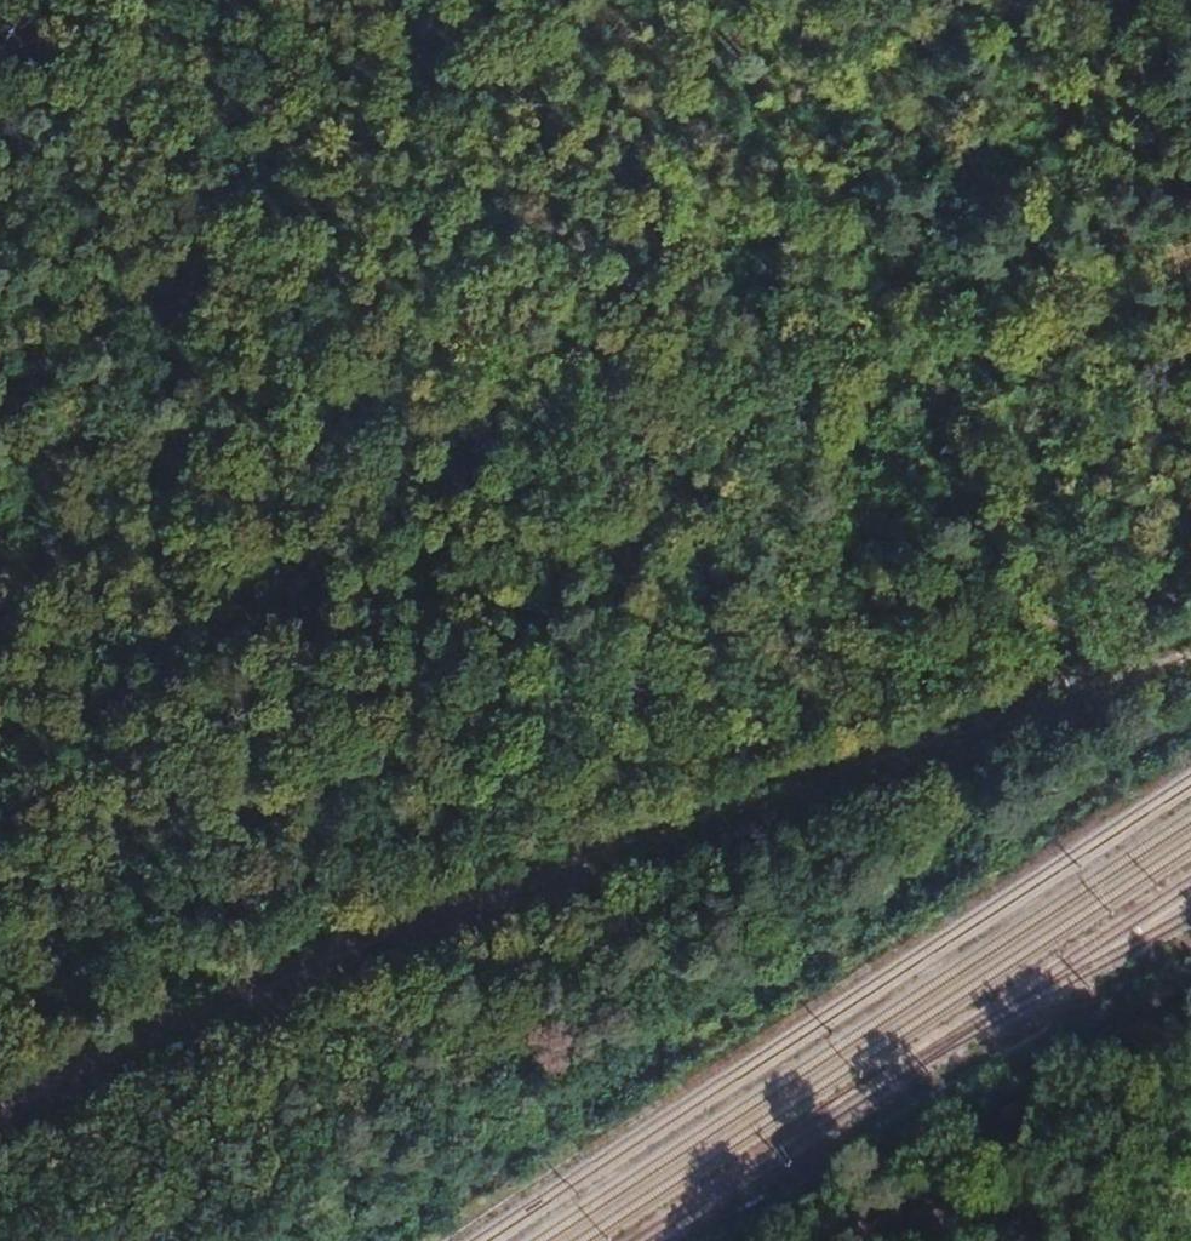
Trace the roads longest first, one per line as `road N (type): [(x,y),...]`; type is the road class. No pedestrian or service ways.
road 1 (track): [(843,1240),(1190,1053)]

